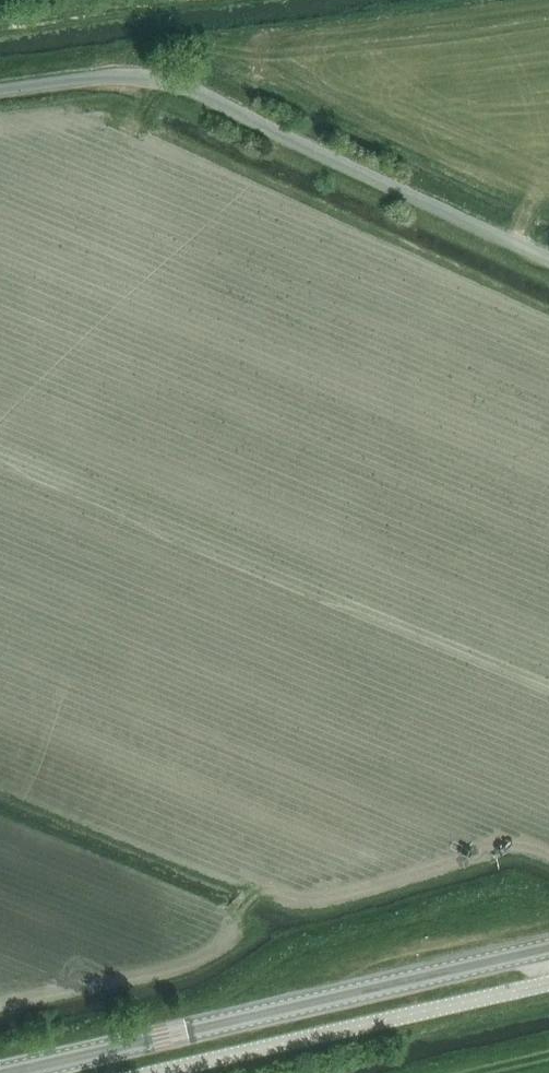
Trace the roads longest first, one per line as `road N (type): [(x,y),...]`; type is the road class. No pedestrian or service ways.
road 1 (unclassified): [(548,259),(186,86),(119,76),(0,91)]
road 2 (secondary): [(6,1072),(548,948)]

